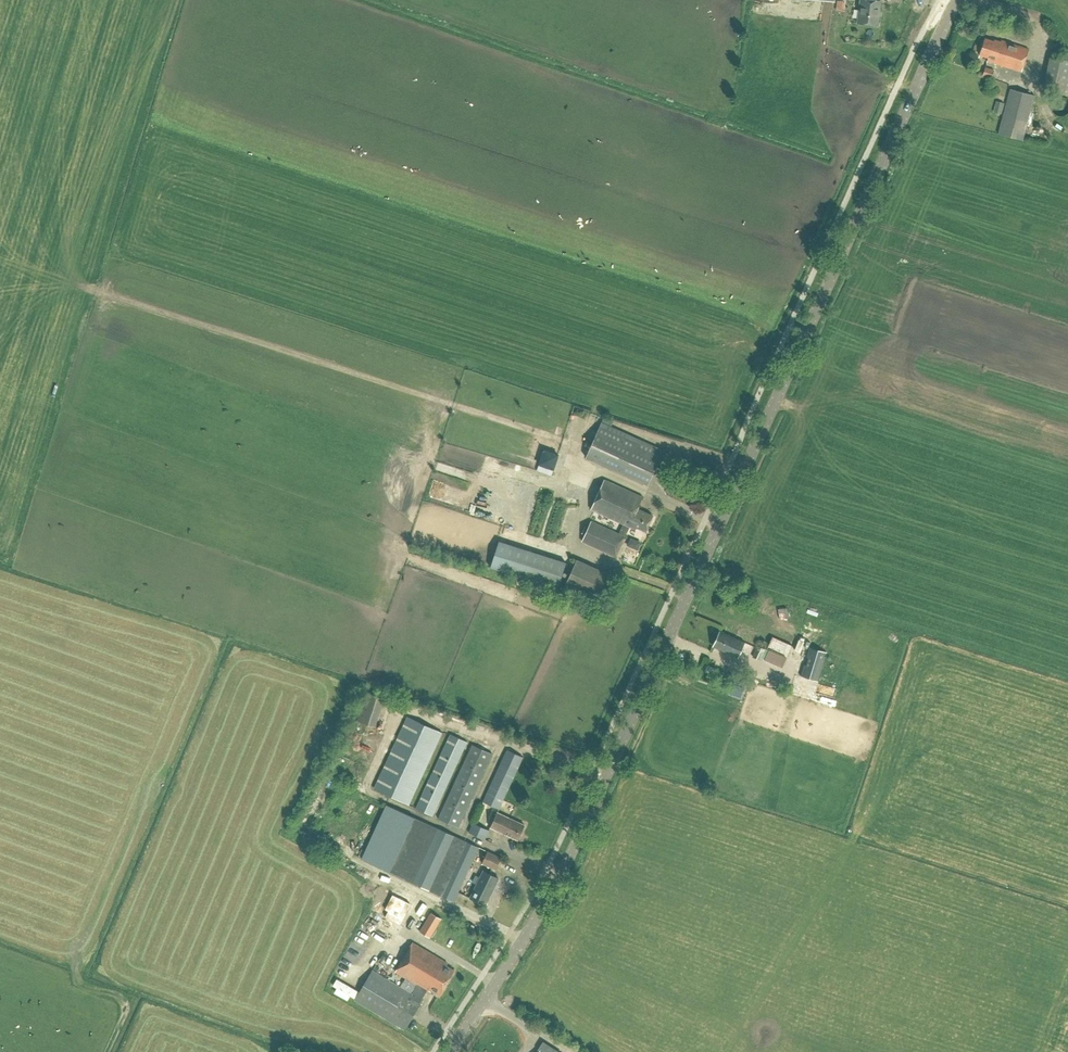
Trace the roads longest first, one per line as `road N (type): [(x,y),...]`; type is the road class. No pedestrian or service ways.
road 1 (secondary): [(449,1051),(561,876),(956,0)]

